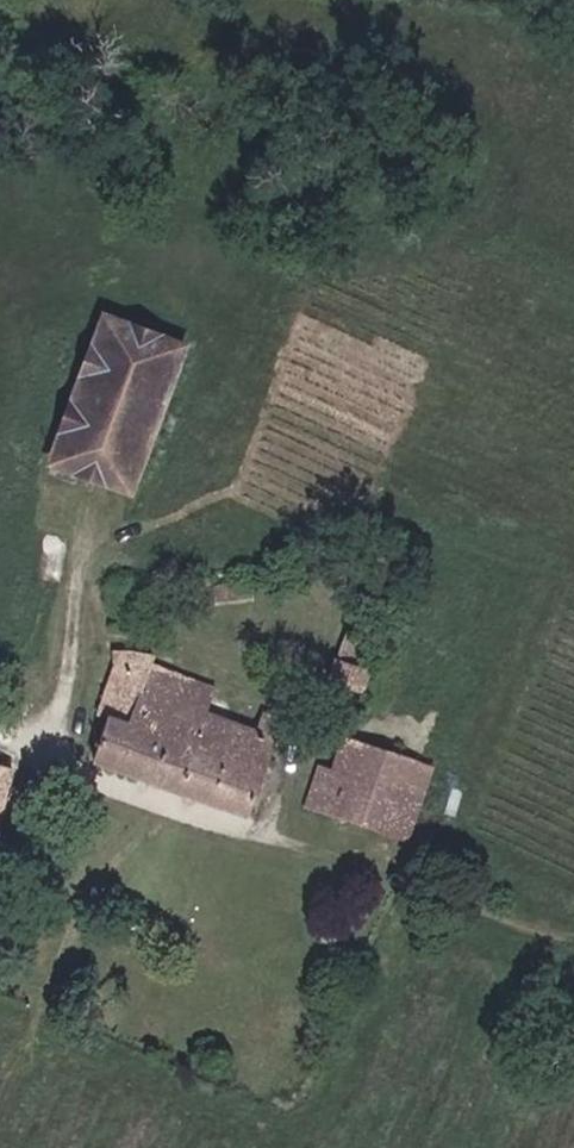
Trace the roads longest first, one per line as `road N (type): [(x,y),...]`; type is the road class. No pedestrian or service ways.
road 1 (track): [(573,941),(92,786),(31,743),(0,731)]

